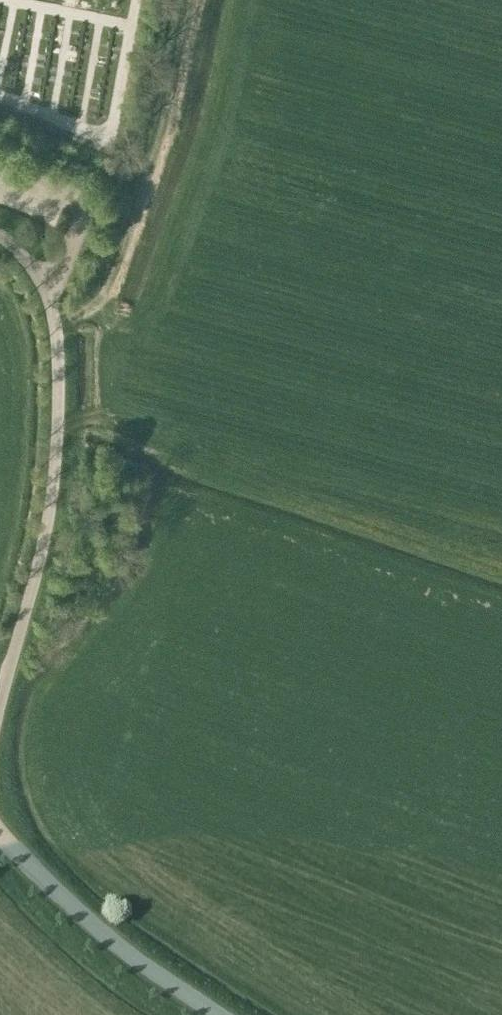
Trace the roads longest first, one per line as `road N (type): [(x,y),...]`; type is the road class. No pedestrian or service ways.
road 1 (unclassified): [(0,705),(48,512),(58,354),(46,294),(17,249),(0,238)]
road 2 (track): [(193,0),(156,156),(113,281),(95,308),(55,322)]
road 3 (unclassified): [(221,1014),(103,934),(0,834)]

